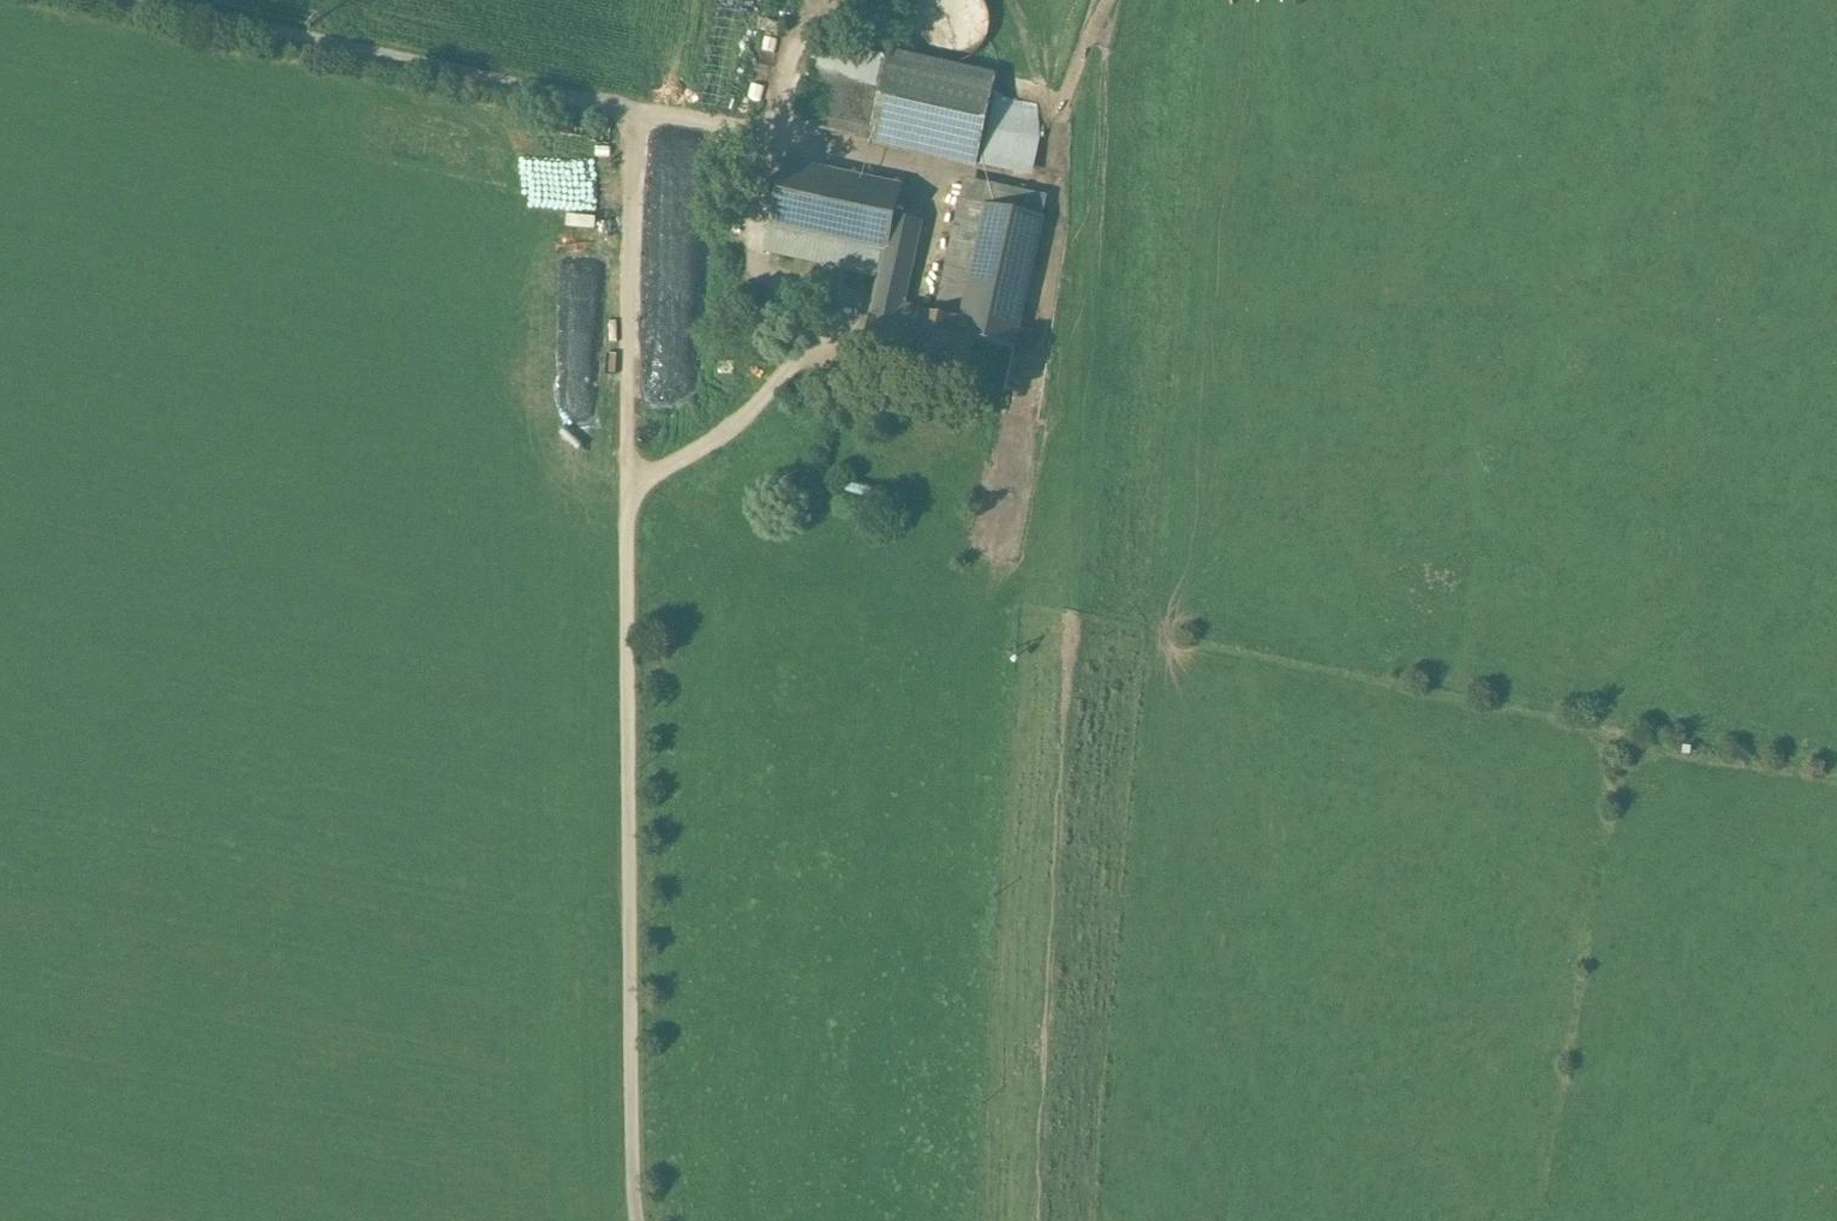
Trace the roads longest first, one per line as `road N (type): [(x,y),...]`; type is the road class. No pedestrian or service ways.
road 1 (unclassified): [(642,1220),(633,978),(637,111),(136,0)]

